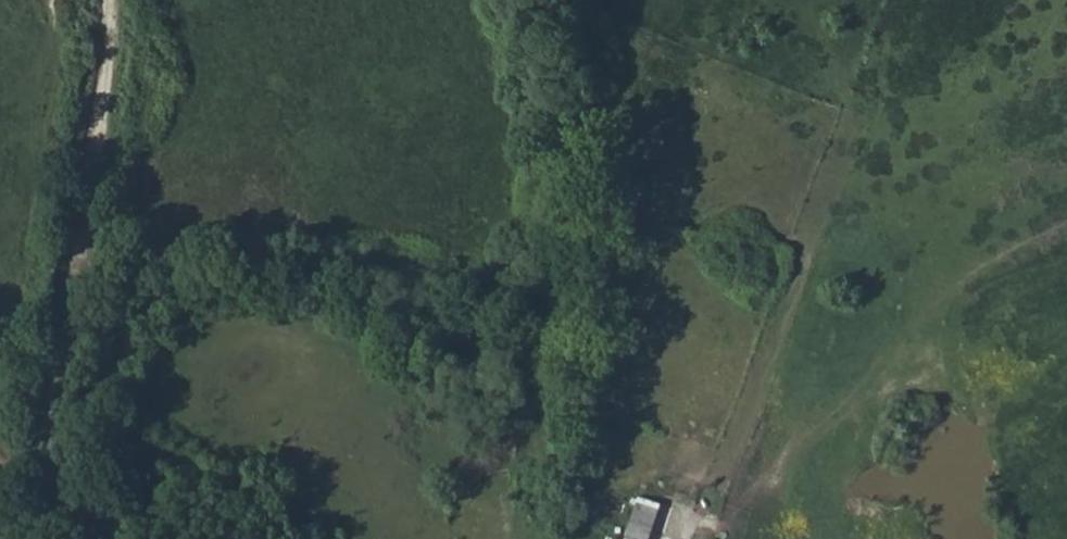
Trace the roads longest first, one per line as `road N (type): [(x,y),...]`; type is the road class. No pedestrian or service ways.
road 1 (track): [(88,538),(56,501),(43,434),(84,247),(112,0)]

